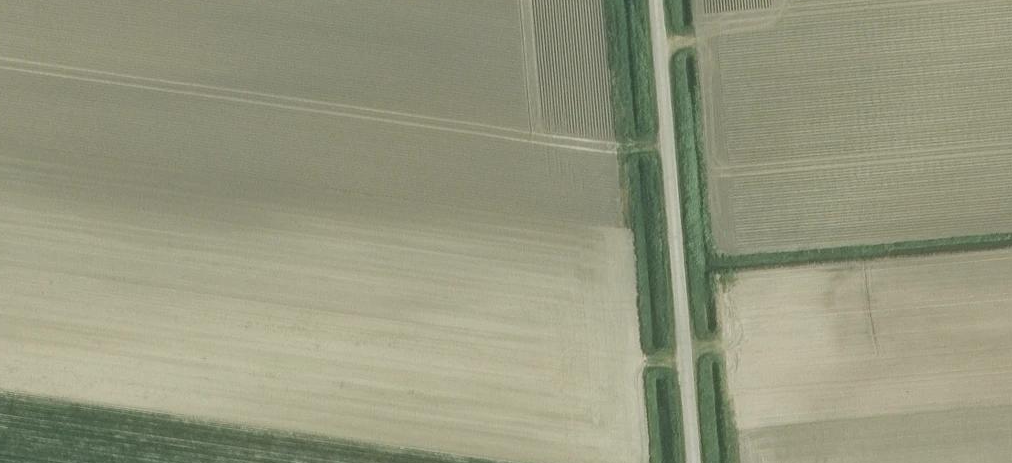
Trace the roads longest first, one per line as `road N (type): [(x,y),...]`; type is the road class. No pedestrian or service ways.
road 1 (unclassified): [(693,462),(657,0)]

